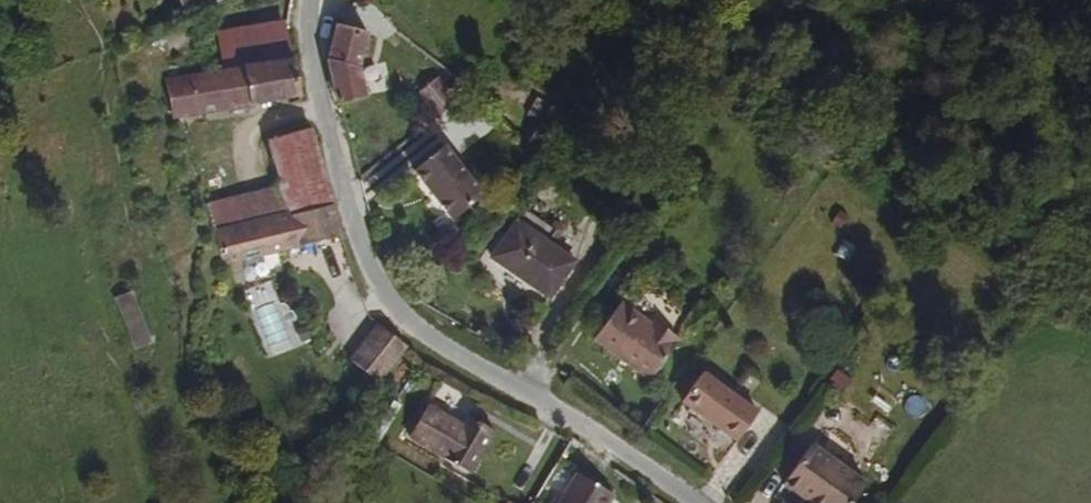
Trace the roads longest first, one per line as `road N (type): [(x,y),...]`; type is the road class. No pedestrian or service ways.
road 1 (residential): [(312,0),(324,111),(362,248),(399,312),(696,502)]

